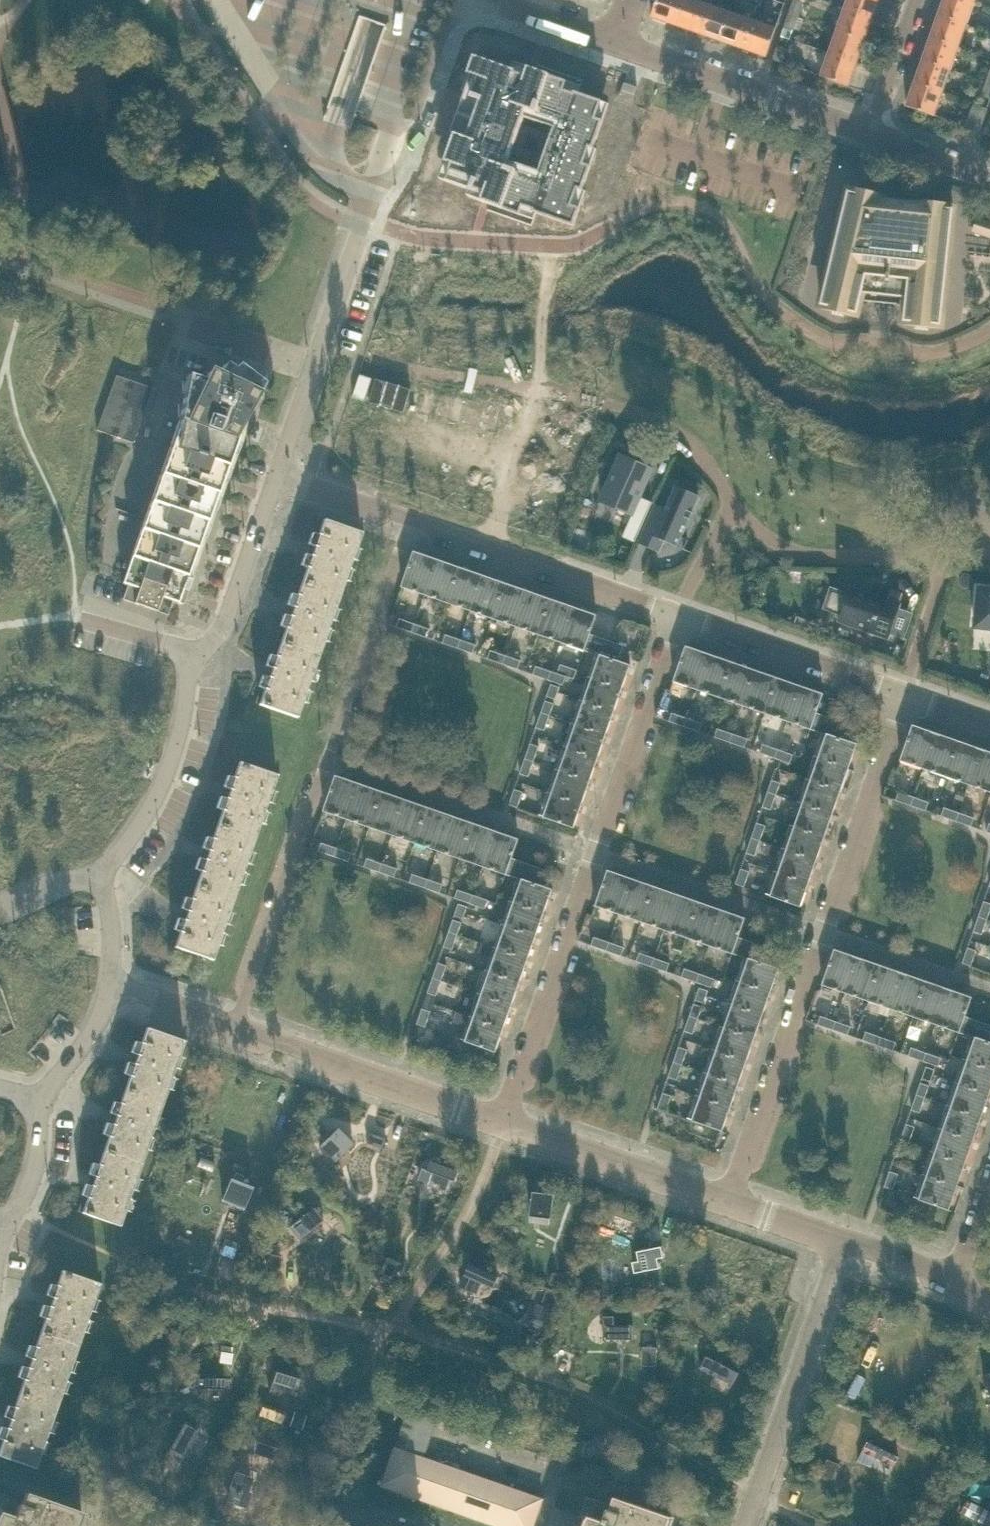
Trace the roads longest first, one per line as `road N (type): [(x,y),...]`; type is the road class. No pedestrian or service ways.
road 1 (residential): [(113,982),(103,876),(156,801),(181,734),(194,654),(228,613),(278,476)]
road 2 (residential): [(905,693),(778,1079),(773,1130),(785,1221)]
road 3 (residential): [(505,1121),(679,615)]
road 4 (residential): [(411,522),(237,1026)]
road 5 (residential): [(390,1328),(590,1397),(756,1496)]
road 6 (residential): [(873,131),(502,3)]
road 7 (residential): [(785,1221),(505,1121)]
road 8 (residential): [(505,1121),(237,1026)]
road 9 (residential): [(679,615),(411,522)]
road 10 (residential): [(905,693),(679,615)]
road 11 (residential): [(390,1328),(451,1243),(505,1121)]
road 12 (residential): [(280,1525),(298,1477),(390,1328)]
road 13 (residential): [(177,1282),(103,1495)]
road 14 (residential): [(177,1282),(390,1328)]
road 15 (residential): [(767,1463),(795,1360),(791,1259)]
road 16 (residential): [(337,169),(286,106),(221,0)]
road 17 (residential): [(957,1284),(785,1221)]
road 18 (residential): [(431,0),(390,139)]
road 19 (residential): [(317,362),(361,228)]
road 20 (residential): [(411,522),(278,476)]
road 21 (residential): [(917,0),(873,131)]
road 22 (residential): [(45,1098),(98,1019),(113,982)]
road 23 (residential): [(237,1026),(113,982)]
road 24 (residential): [(317,362),(196,320)]
road 25 (residential): [(989,172),(873,131)]
road 26 (residential): [(278,476),(317,362)]

